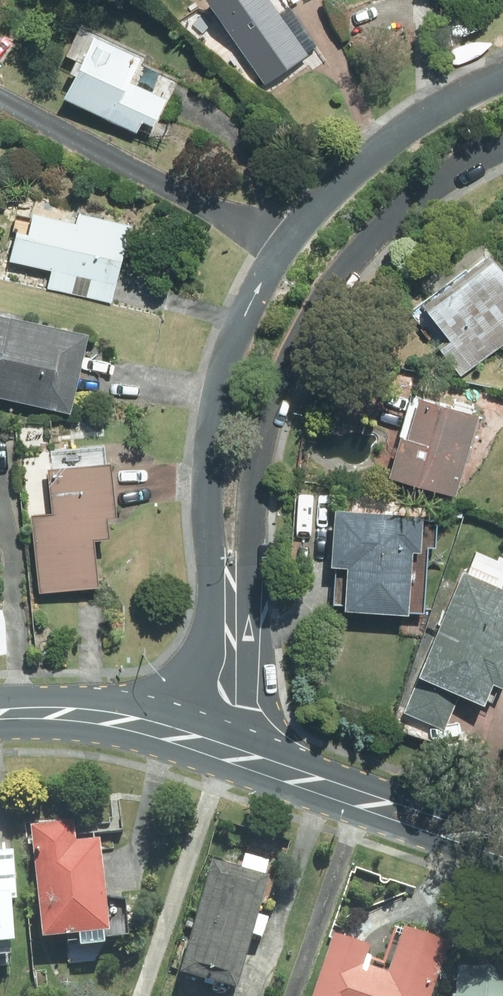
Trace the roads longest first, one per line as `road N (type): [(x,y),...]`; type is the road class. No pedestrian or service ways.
road 1 (residential): [(169,737),(206,632),(208,430),(221,358),(261,277),(321,201),(401,127),(502,76)]
road 2 (residential): [(502,144),(437,177),(366,238),(314,298),(272,374),(247,504),(244,762)]
road 3 (tertiary): [(244,762),(502,848)]
road 4 (tertiary): [(0,719),(72,717),(169,737)]

